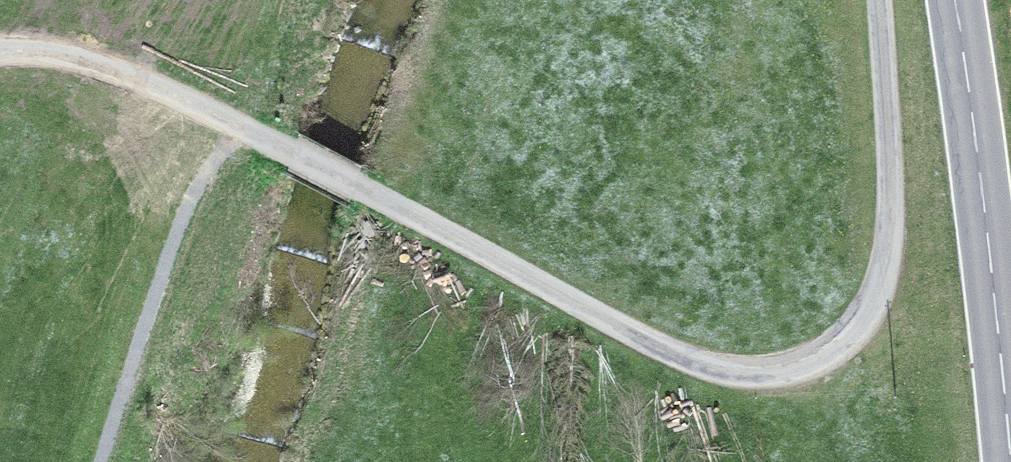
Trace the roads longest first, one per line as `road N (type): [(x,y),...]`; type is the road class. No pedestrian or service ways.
road 1 (track): [(0,49),(90,61),(178,96),(671,351),(760,375),(828,355),(873,309),(891,194),(879,0)]
road 2 (secondary): [(1010,441),(955,0)]
road 3 (track): [(112,461),(182,247),(236,161),(269,145)]

